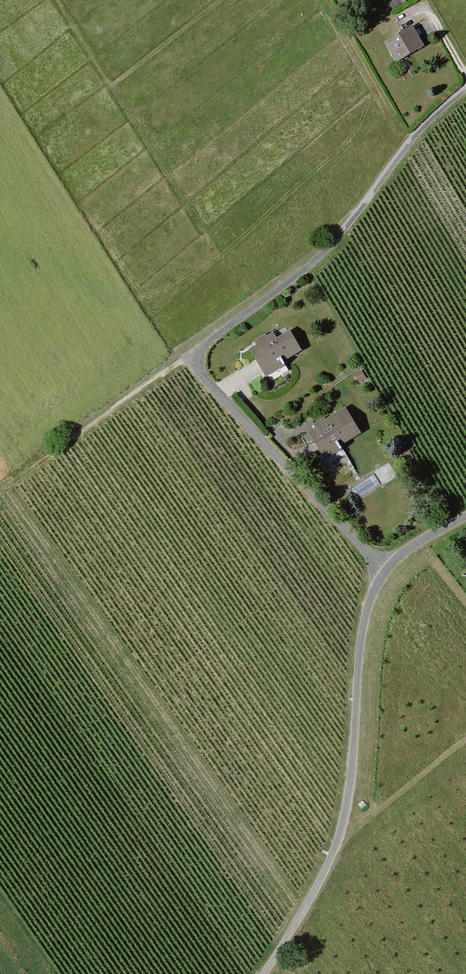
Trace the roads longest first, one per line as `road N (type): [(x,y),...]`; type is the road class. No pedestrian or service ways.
road 1 (unclassified): [(465,88),(415,136),(323,253),(195,352),(200,375),(385,569)]
road 2 (unclassified): [(261,973),(333,854),(351,767),(363,621),(385,569)]
road 3 (track): [(195,352),(0,489)]

